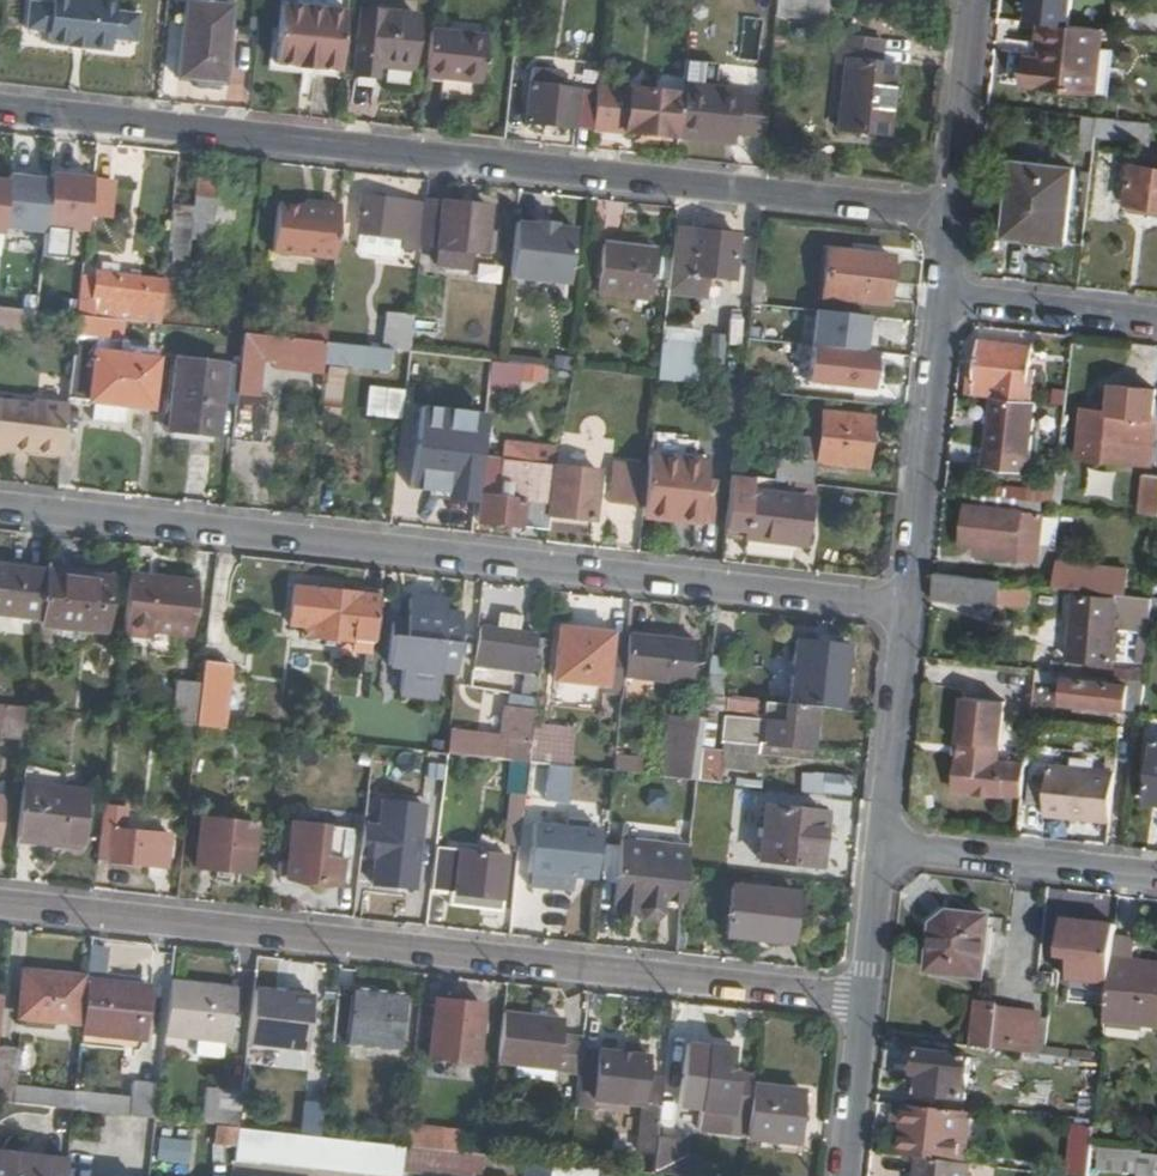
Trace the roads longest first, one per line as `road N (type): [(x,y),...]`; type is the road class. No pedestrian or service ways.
road 1 (residential): [(0,106),(953,217)]
road 2 (residential): [(906,606),(0,506)]
road 3 (residential): [(864,998),(0,903)]
road 4 (residential): [(944,295),(906,606)]
road 5 (residential): [(880,846),(1156,877)]
road 6 (residential): [(906,606),(880,846)]
road 7 (residential): [(976,0),(953,217)]
road 8 (residential): [(944,295),(1156,320)]
road 9 (residential): [(864,998),(846,1175)]
road 10 (residential): [(880,846),(864,998)]

